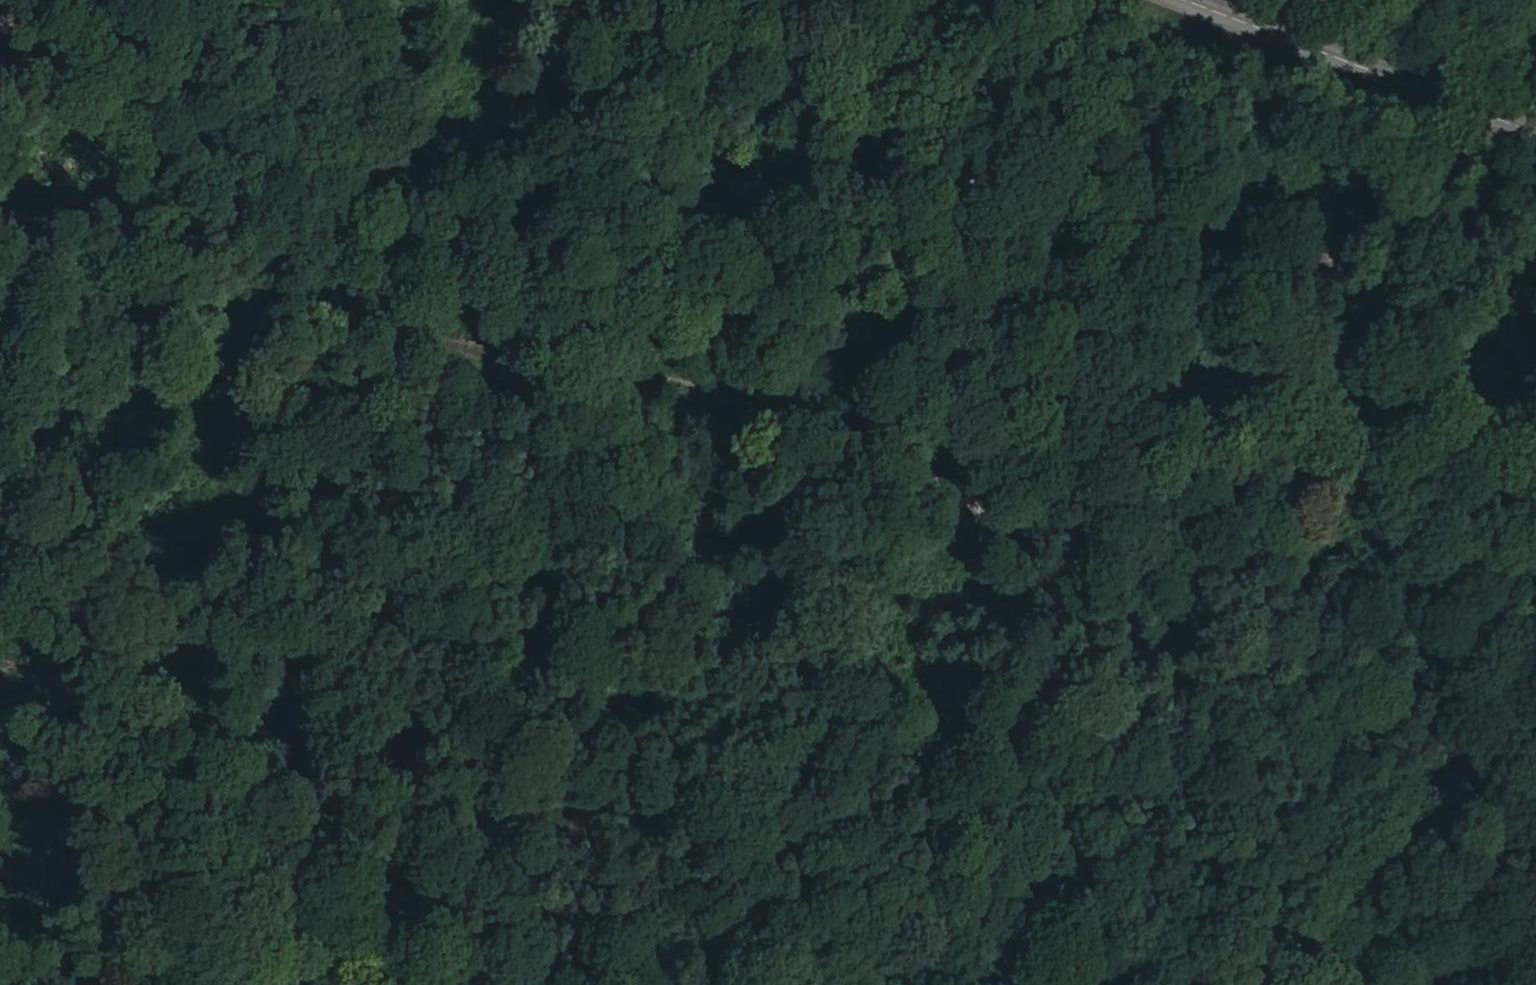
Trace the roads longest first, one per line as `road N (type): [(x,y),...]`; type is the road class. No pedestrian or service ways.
road 1 (tertiary): [(1535,143),(1162,0)]

